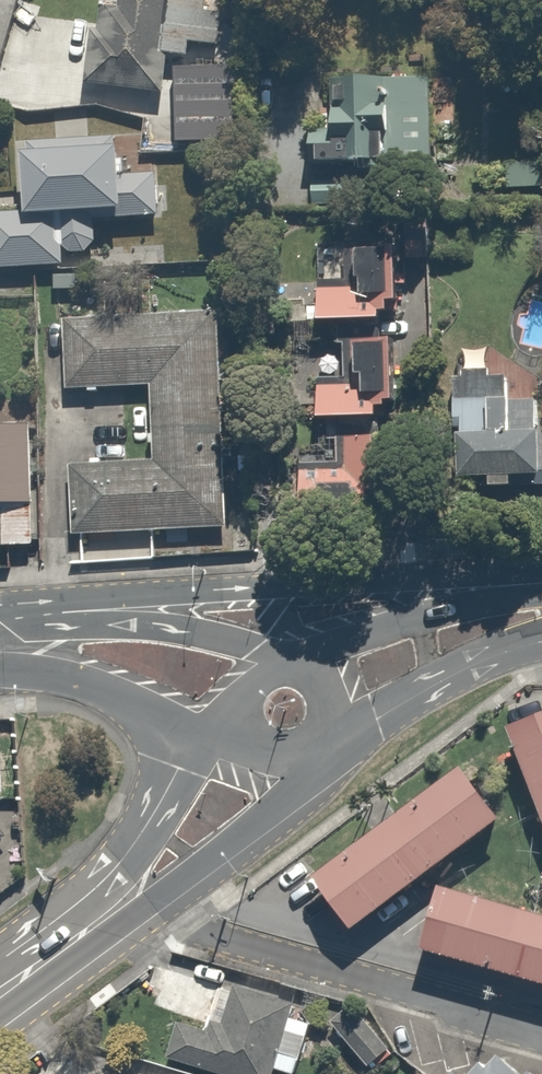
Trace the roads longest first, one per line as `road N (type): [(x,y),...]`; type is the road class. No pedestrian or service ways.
road 1 (secondary): [(59,601),(512,577),(541,594)]
road 2 (tertiary): [(265,763),(138,891),(0,994)]
road 3 (secondary): [(0,643),(170,660),(237,681)]
road 4 (secondary): [(338,691),(418,650),(541,614)]
road 5 (residential): [(59,601),(55,398)]
road 6 (secondary): [(338,691),(342,715),(326,750),(284,767),(265,763)]
road 7 (secondary): [(237,681),(283,654),(320,666),(338,691)]

